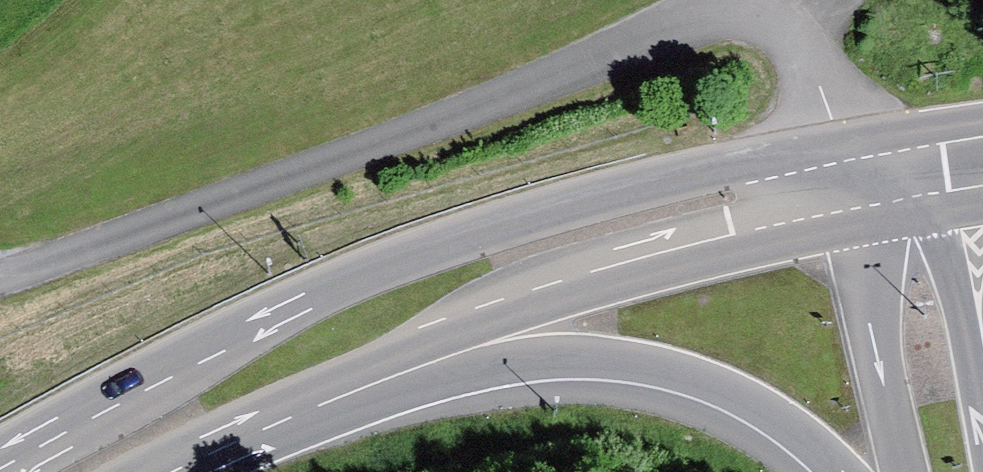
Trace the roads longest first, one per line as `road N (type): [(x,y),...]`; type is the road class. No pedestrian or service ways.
road 1 (primary): [(886,181),(717,164),(482,227),(217,337),(0,461)]
road 2 (primary): [(455,335),(886,181)]
road 3 (trunk): [(455,335),(646,364),(719,386),(810,438),(841,471)]
road 4 (primary): [(164,471),(455,335)]
road 5 (trunk): [(886,181),(872,269),(897,471)]
road 6 (trunk): [(982,352),(939,243),(886,181)]

